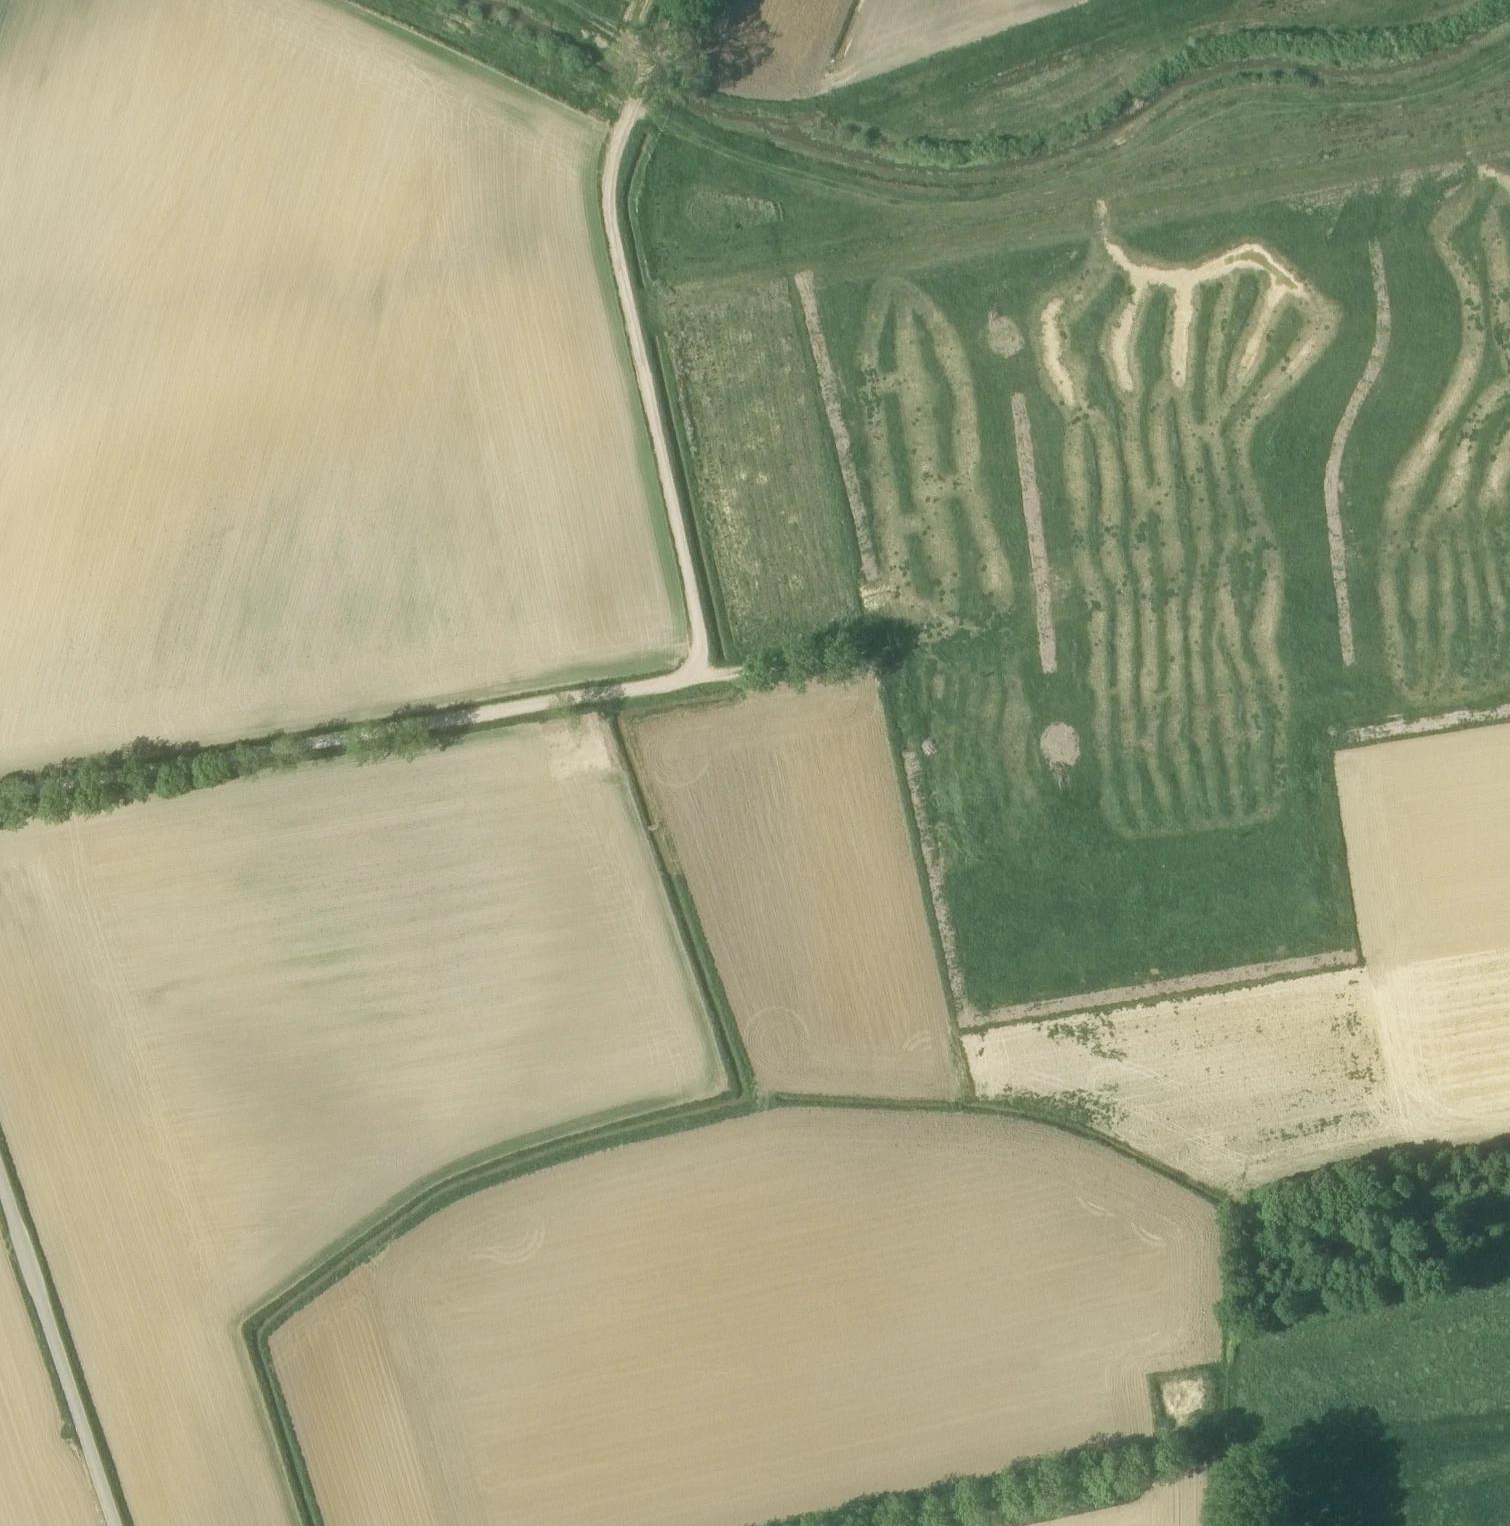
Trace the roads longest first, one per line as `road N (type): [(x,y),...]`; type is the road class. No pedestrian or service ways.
road 1 (track): [(708,676),(0,795)]
road 2 (track): [(708,676),(610,207),(617,153),(680,0)]
road 3 (track): [(1258,1454),(1157,1454),(827,1525)]
road 4 (unclassified): [(116,1525),(0,1174)]
road 5 (track): [(864,648),(708,676)]

